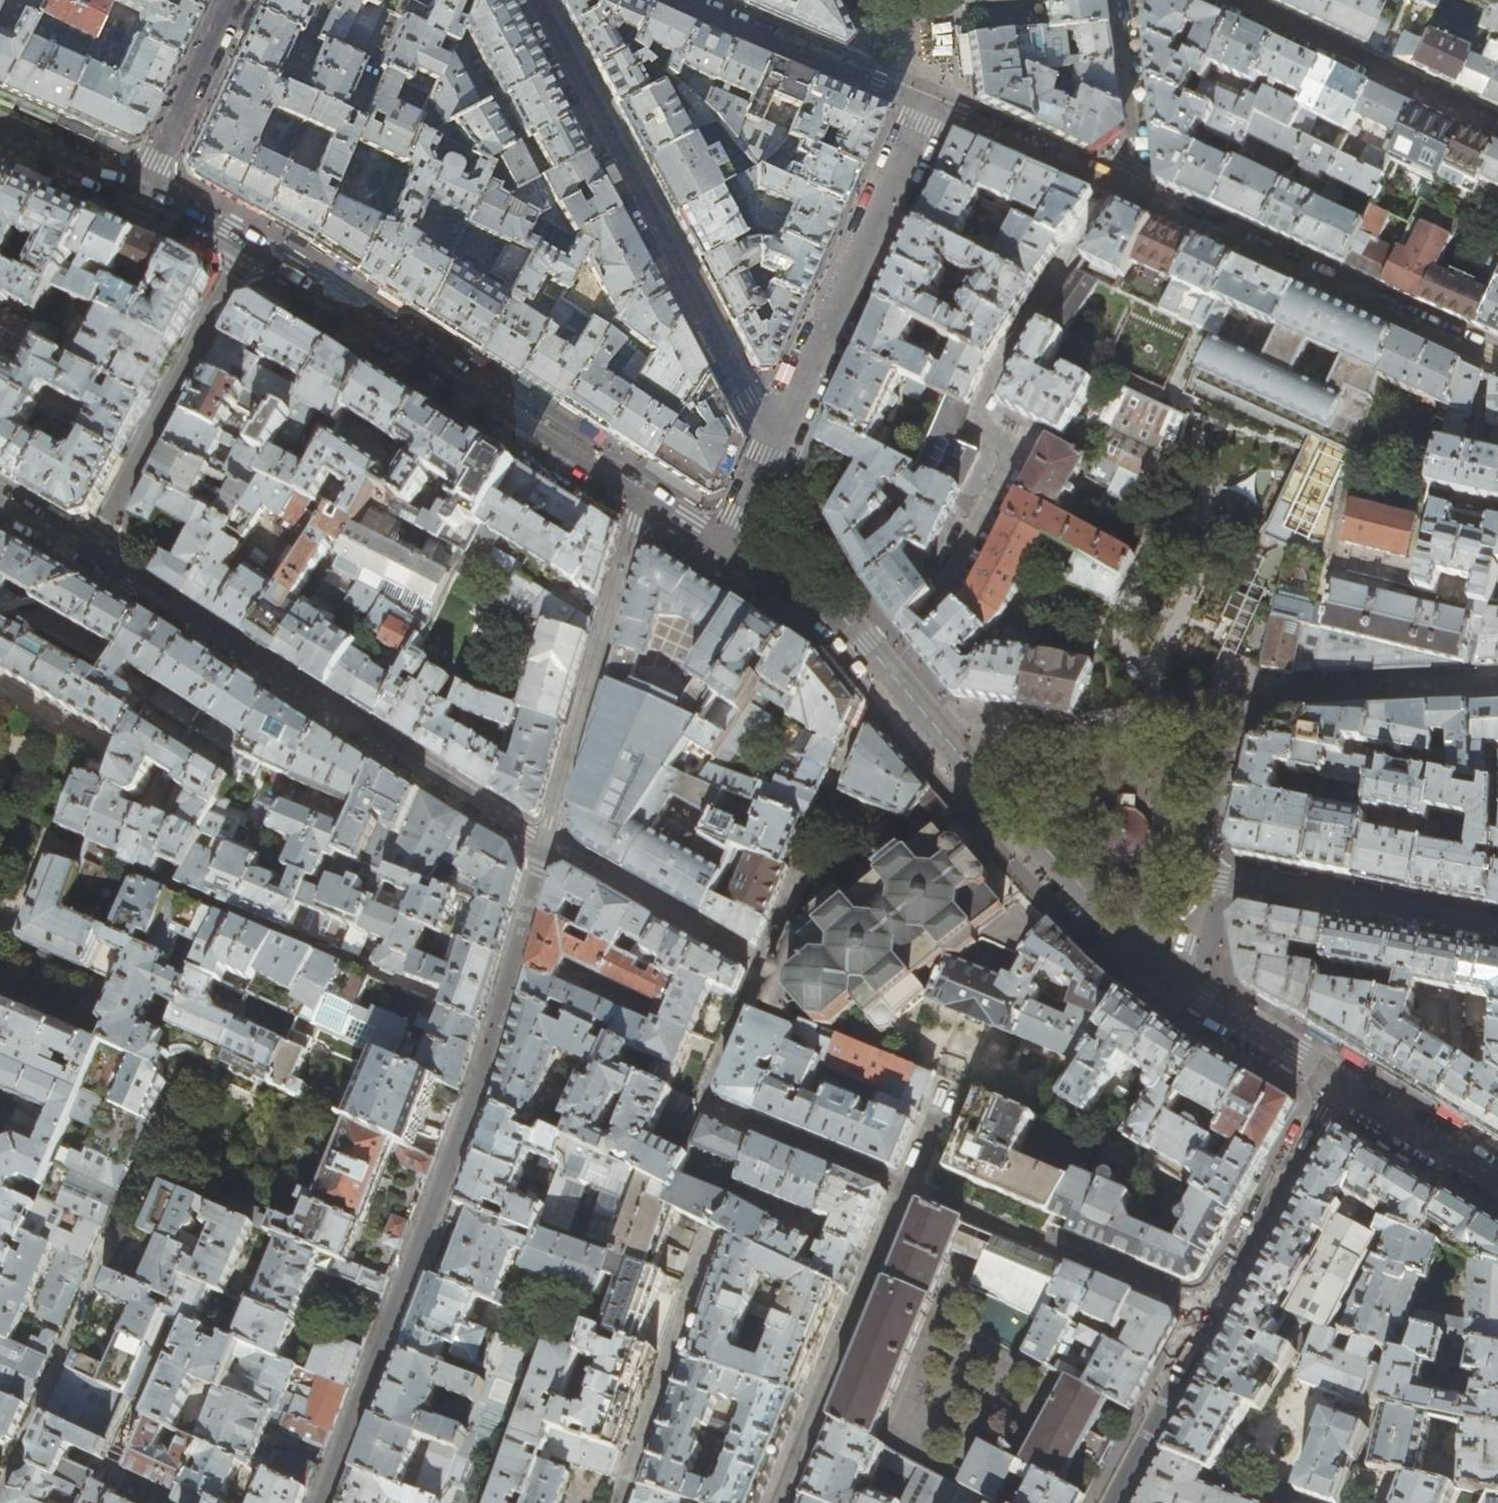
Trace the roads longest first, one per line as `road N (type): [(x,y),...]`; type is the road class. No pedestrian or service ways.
road 1 (residential): [(547,844),(478,1094),(321,1502)]
road 2 (residential): [(0,498),(547,844)]
road 3 (residential): [(1497,360),(931,107)]
road 4 (residential): [(143,192),(227,233),(640,499)]
road 5 (residential): [(776,440),(747,400),(535,0)]
road 6 (residential): [(883,667),(943,588),(1016,437),(979,416),(1045,294)]
road 7 (residential): [(1198,874),(1247,700),(1497,683)]
road 8 (residential): [(883,667),(1066,872),(1171,973)]
road 9 (residential): [(914,1187),(707,1104),(764,965)]
road 10 (residential): [(931,107),(776,440)]
road 11 (residential): [(640,499),(547,844)]
road 12 (residential): [(783,1502),(914,1187)]
road 13 (residential): [(914,1187),(1216,1309)]
road 14 (residential): [(1497,935),(1198,874)]
road 15 (residential): [(1227,0),(1497,123)]
road 16 (residential): [(931,107),(685,0)]
road 17 (residential): [(1341,1080),(1216,1309)]
road 18 (residential): [(764,965),(547,844)]
road 19 (residential): [(1216,1309),(1112,1502)]
road 20 (residential): [(143,192),(233,0)]
road 21 (residential): [(1171,973),(1341,1080)]
road 22 (residential): [(724,551),(834,618),(883,667)]
road 23 (residential): [(1341,1080),(1497,1177)]
road 24 (residential): [(3,131),(143,192)]
road 25 (residential): [(764,965),(815,837)]
road 26 (residential): [(776,440),(724,551)]

